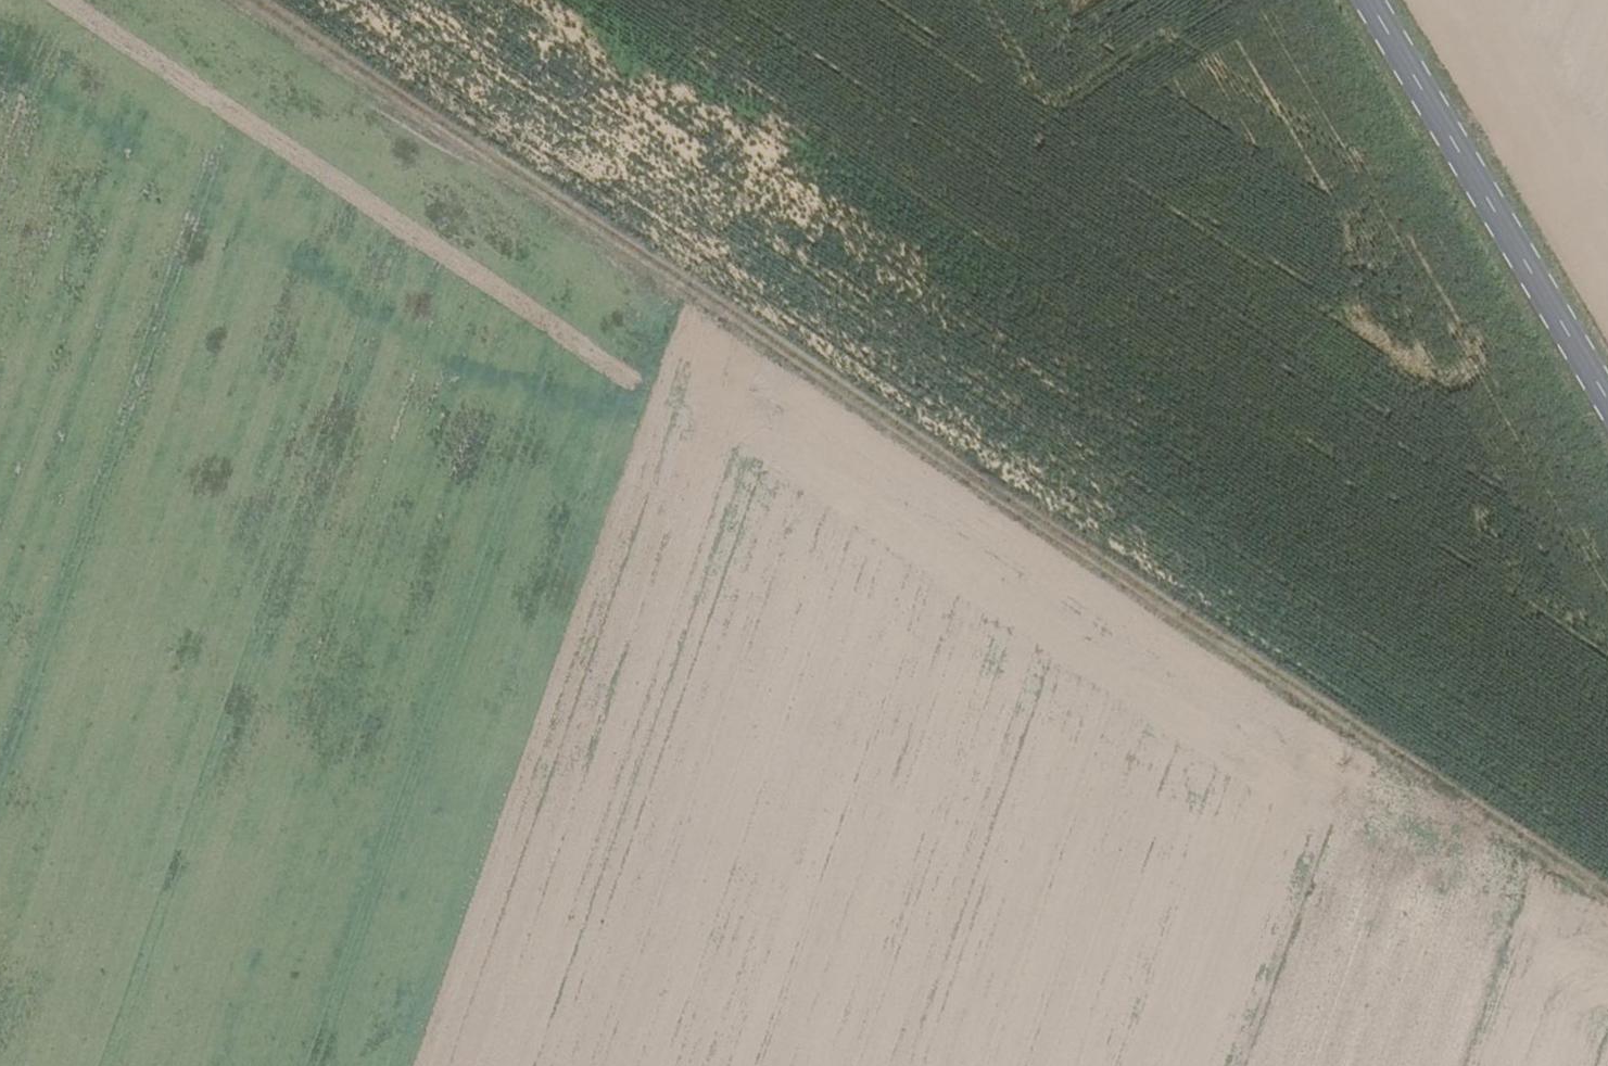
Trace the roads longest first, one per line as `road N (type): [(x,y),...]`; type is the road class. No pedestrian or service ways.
road 1 (track): [(258,0),(1607,901)]
road 2 (secondary): [(1369,0),(1607,399)]

